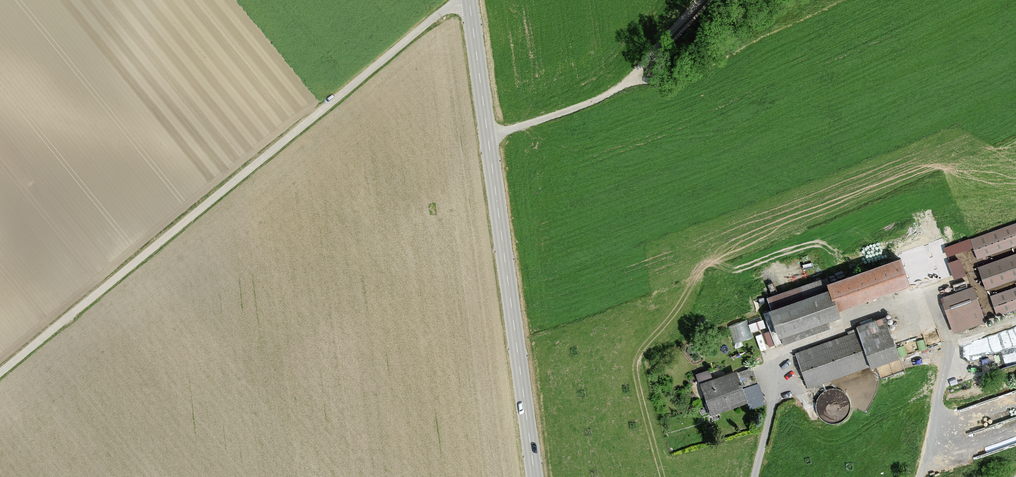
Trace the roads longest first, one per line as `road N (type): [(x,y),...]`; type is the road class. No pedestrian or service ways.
road 1 (track): [(0,373),(455,0)]
road 2 (tertiary): [(536,476),(469,0)]
road 3 (track): [(489,135),(602,101),(631,81),(702,0)]

